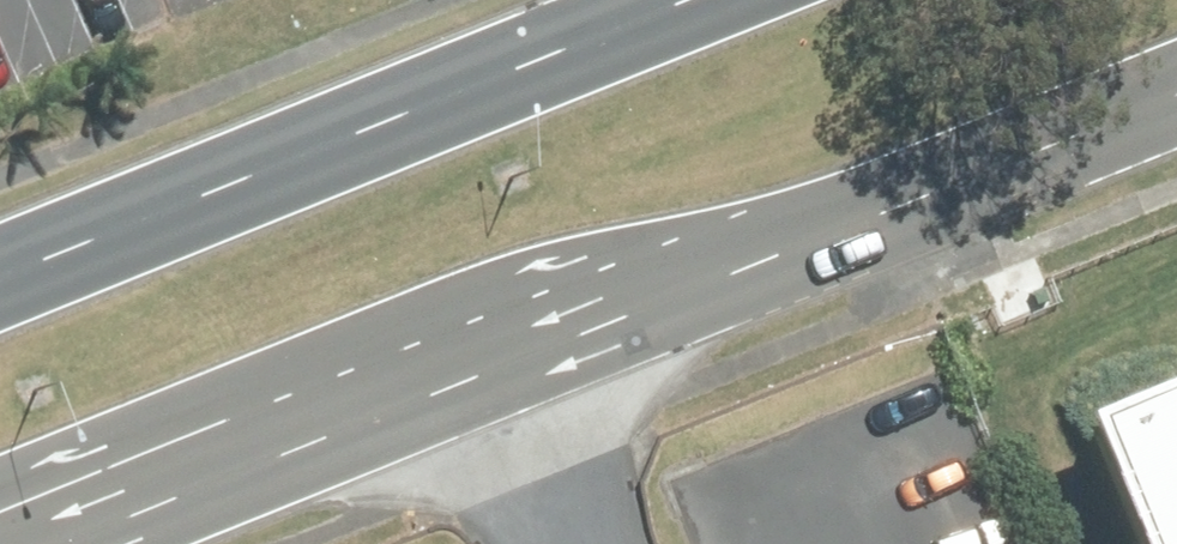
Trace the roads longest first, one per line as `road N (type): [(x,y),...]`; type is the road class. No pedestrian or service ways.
road 1 (primary): [(1176,90),(35,543)]
road 2 (primary): [(0,272),(678,0)]

